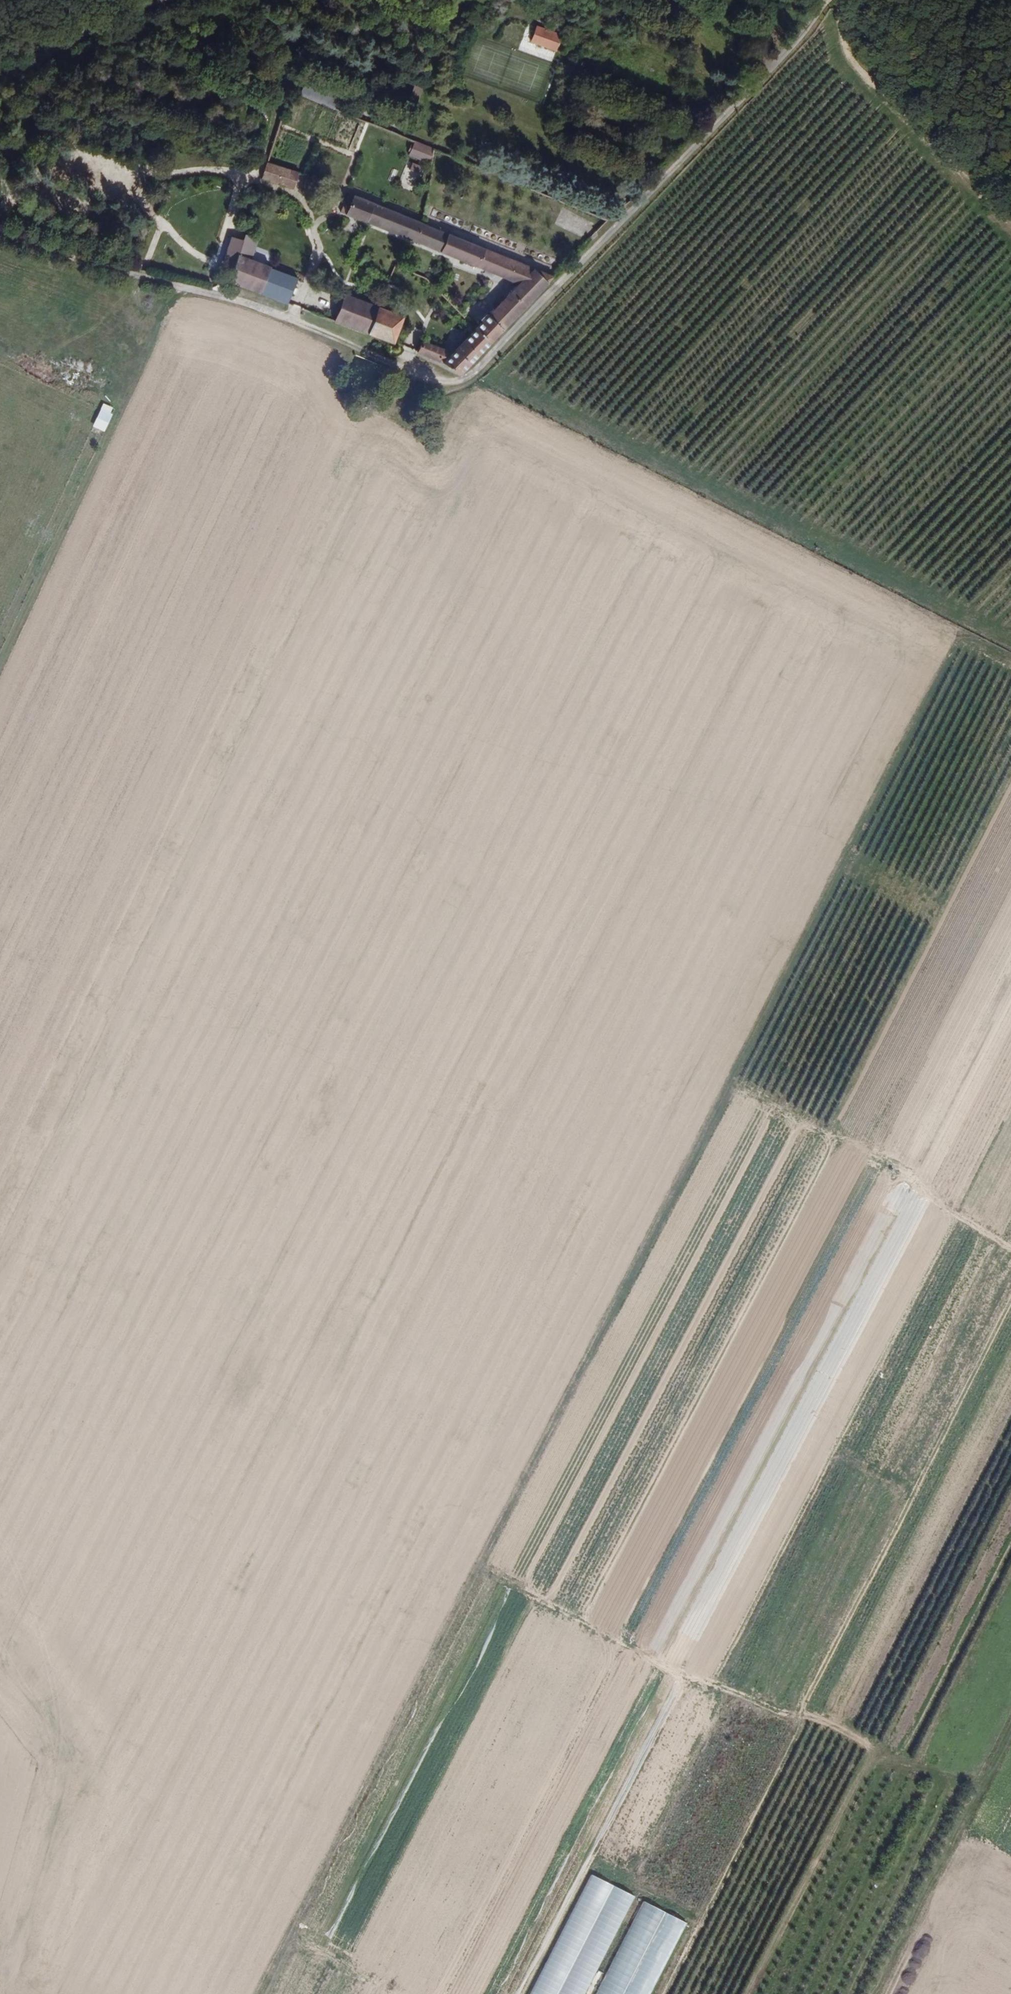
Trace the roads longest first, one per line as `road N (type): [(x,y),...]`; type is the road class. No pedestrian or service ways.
road 1 (track): [(0,229),(295,317),(418,374),(470,384),(819,15),(824,0)]
road 2 (unclassified): [(194,0),(89,33),(0,80)]

